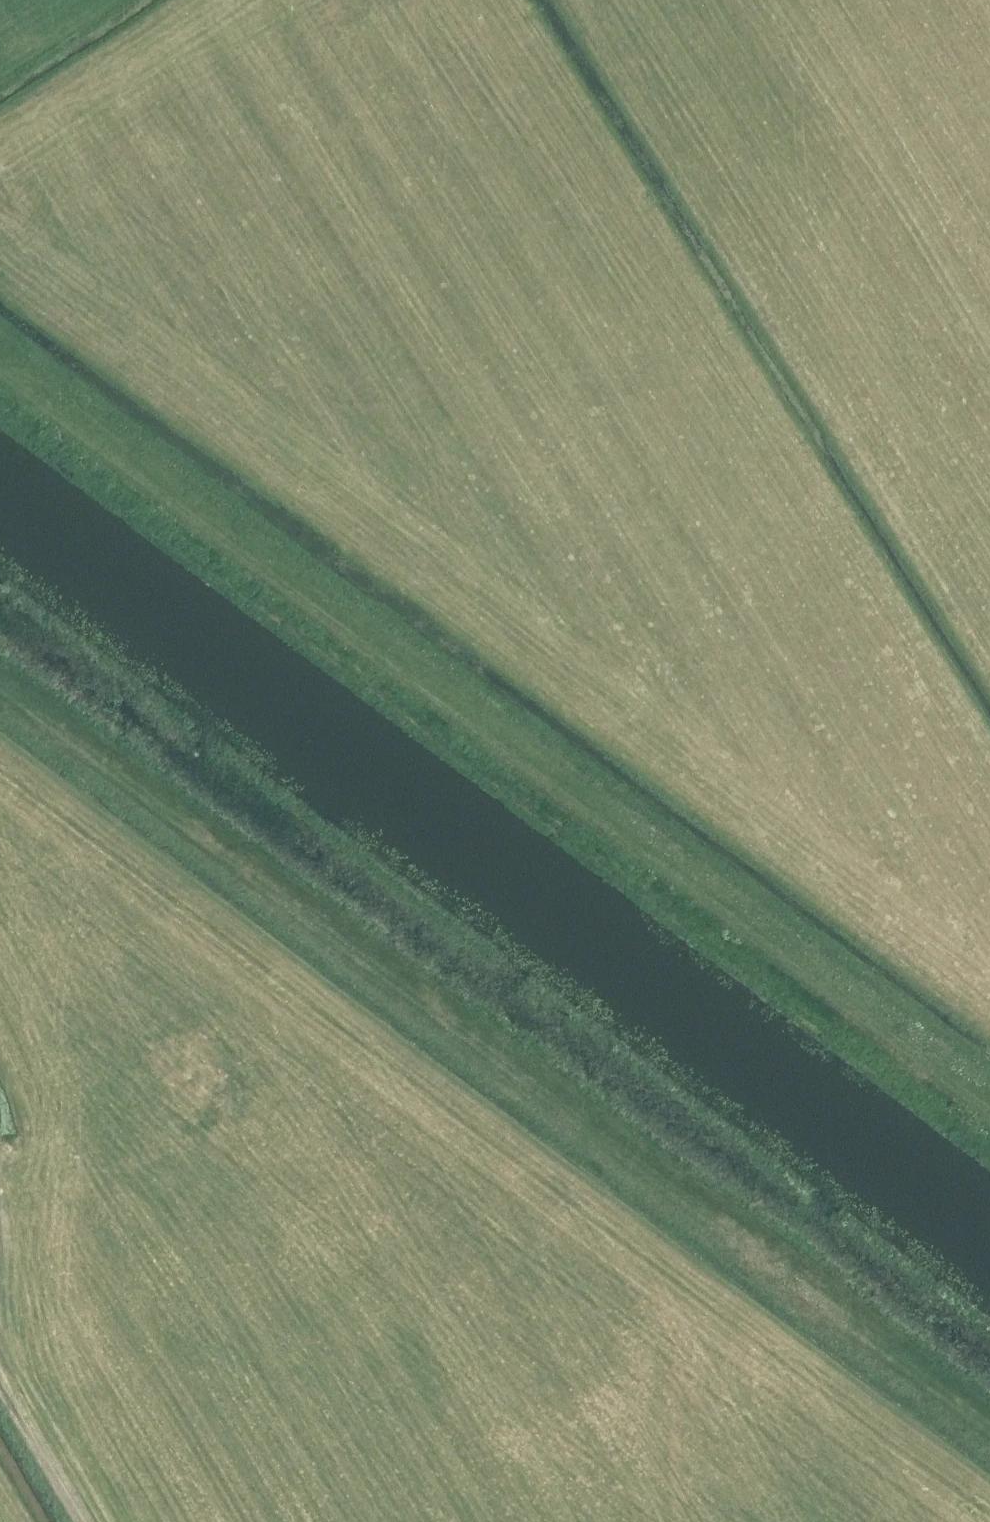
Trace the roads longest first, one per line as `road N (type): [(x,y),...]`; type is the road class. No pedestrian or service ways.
road 1 (track): [(75,1521),(0,1393)]

